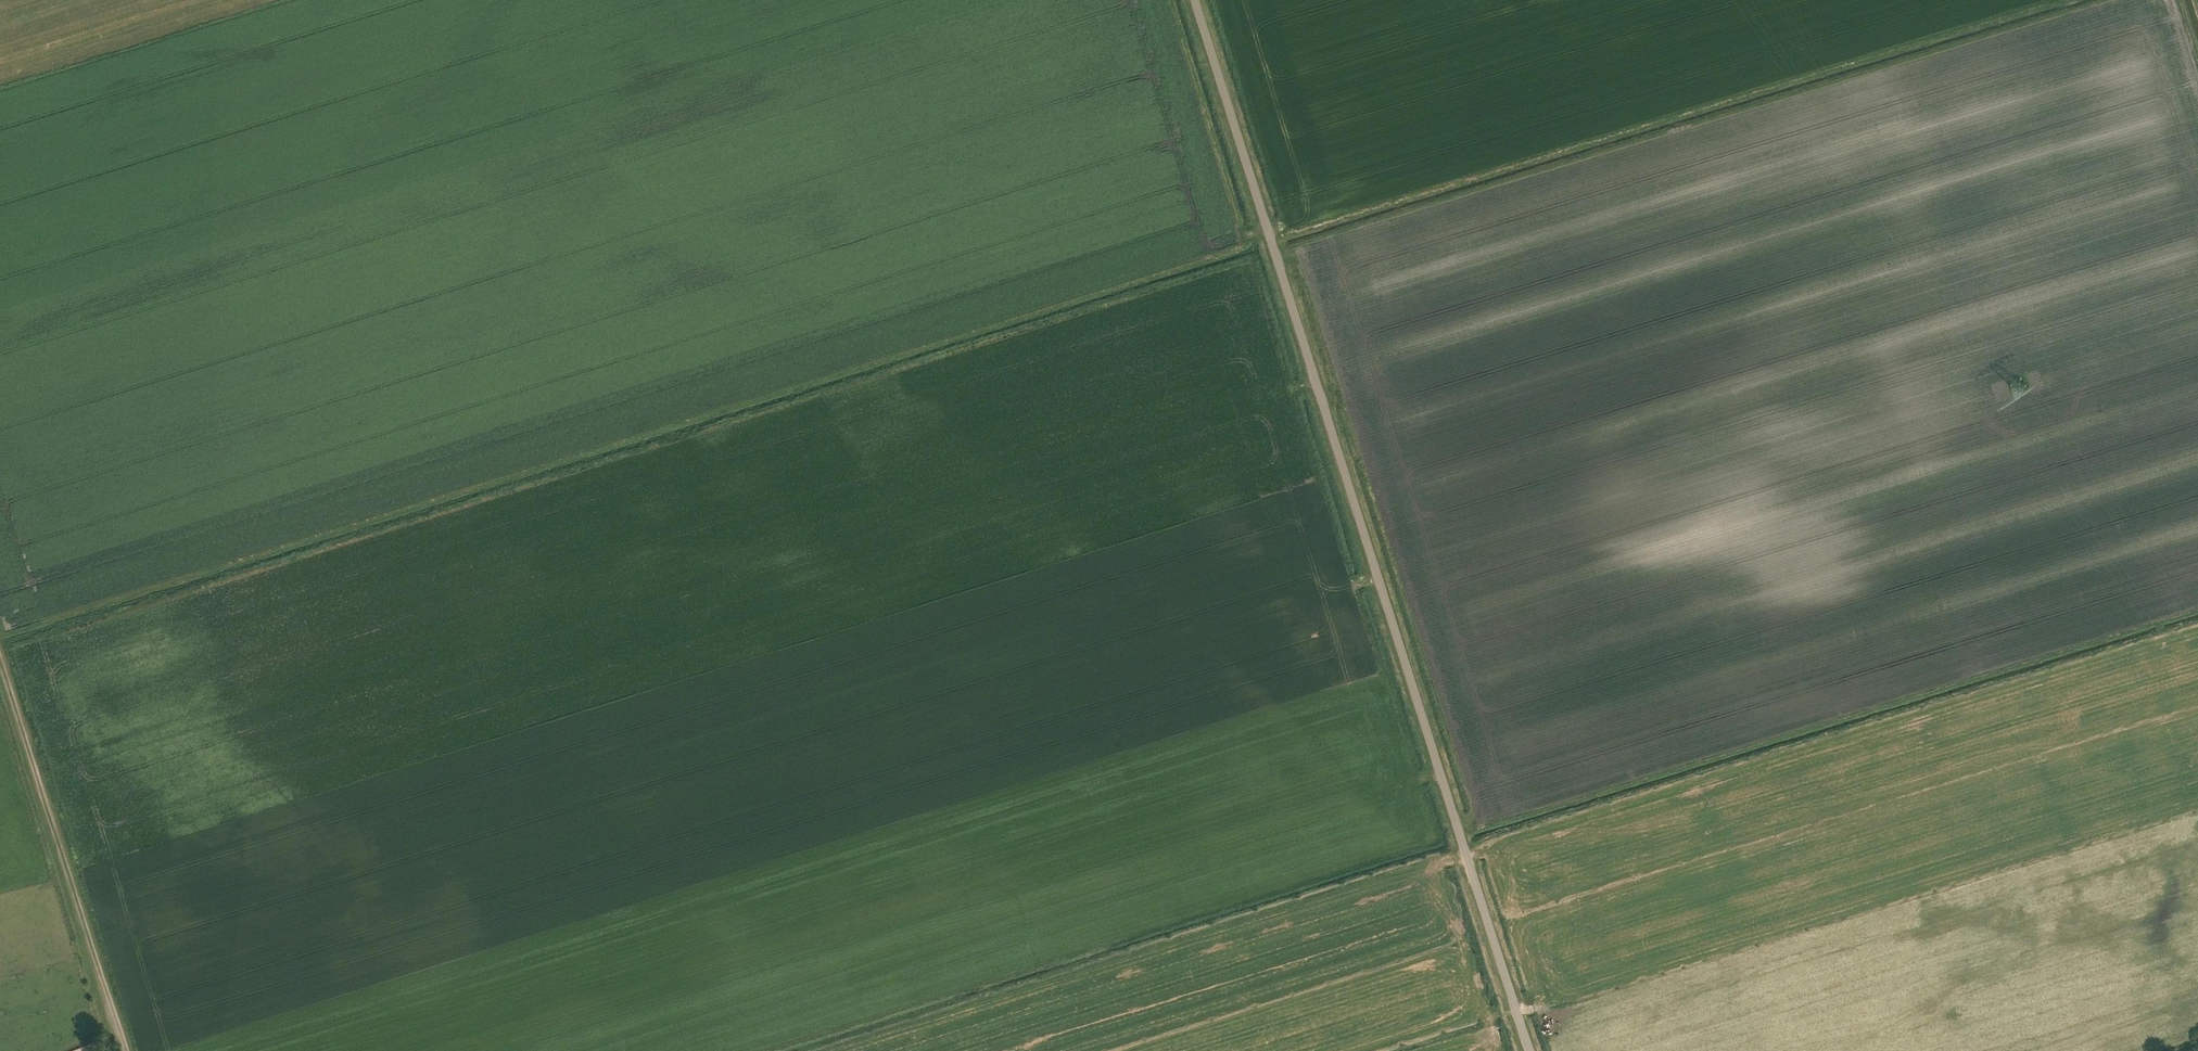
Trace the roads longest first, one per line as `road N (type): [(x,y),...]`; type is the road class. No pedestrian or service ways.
road 1 (unclassified): [(1530,1050),(1195,0)]
road 2 (track): [(124,1050),(0,662)]

